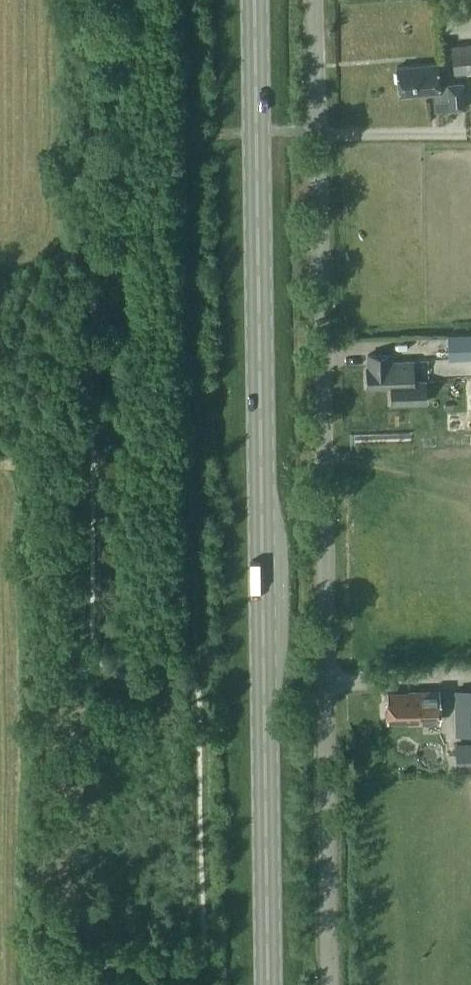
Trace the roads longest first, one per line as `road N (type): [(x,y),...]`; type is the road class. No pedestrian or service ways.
road 1 (unclassified): [(330,984),(315,0)]
road 2 (primary): [(268,984),(255,0)]

